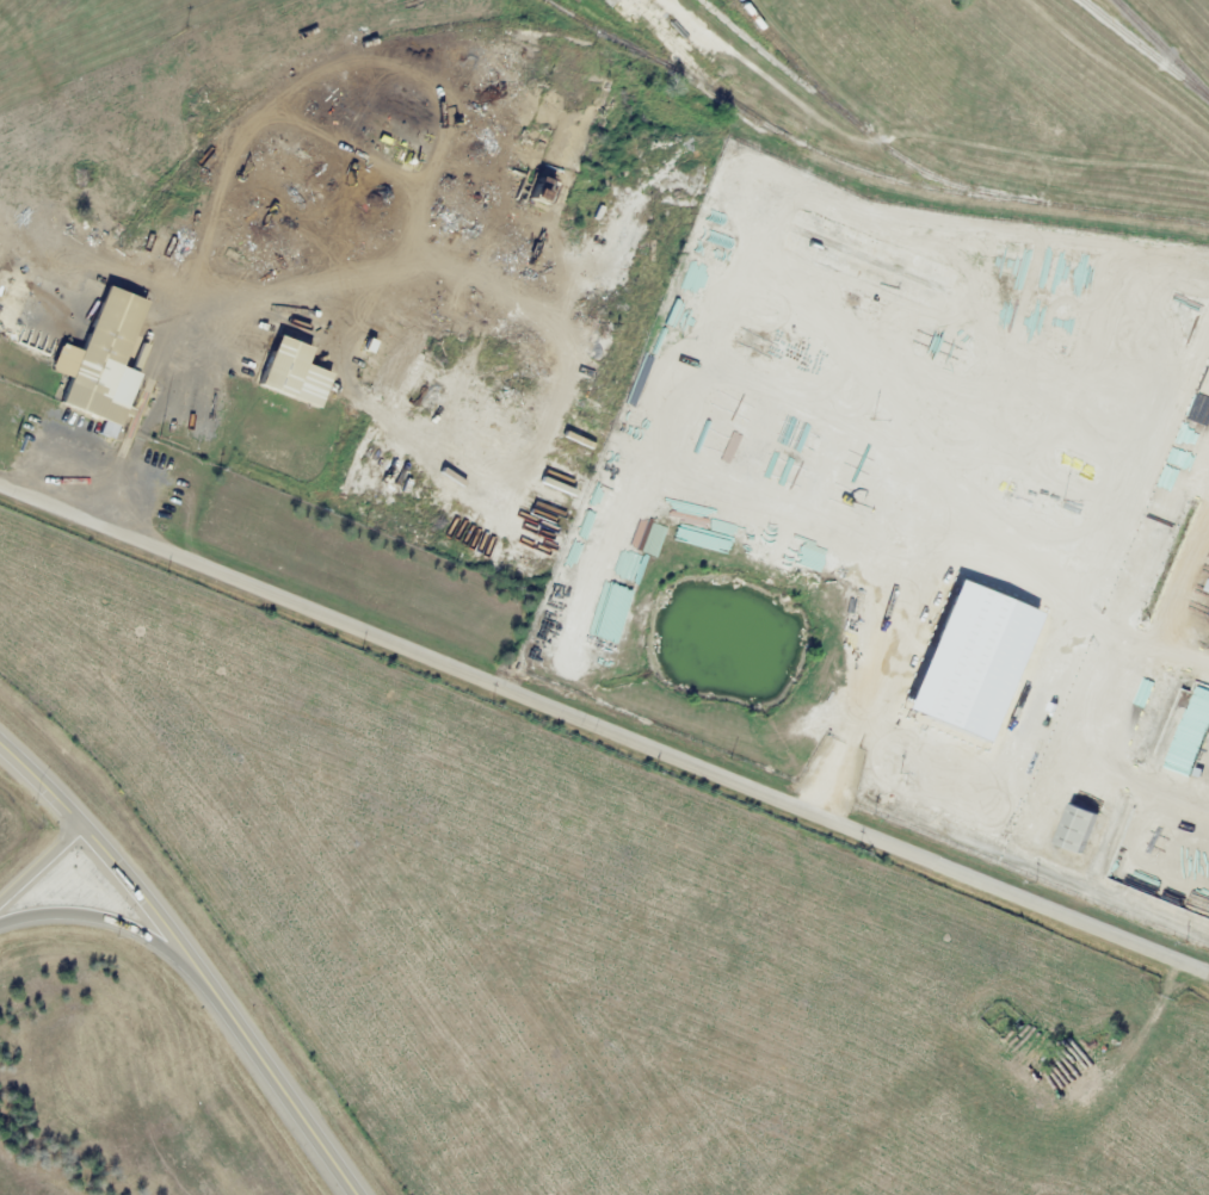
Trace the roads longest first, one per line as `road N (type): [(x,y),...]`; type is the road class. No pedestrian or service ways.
road 1 (residential): [(0,485),(1208,974)]
road 2 (trunk): [(201,976),(112,859),(0,743)]
road 3 (trunk): [(201,976),(356,1194)]
road 4 (trunk): [(0,921),(55,912),(106,918),(152,939),(201,976)]

